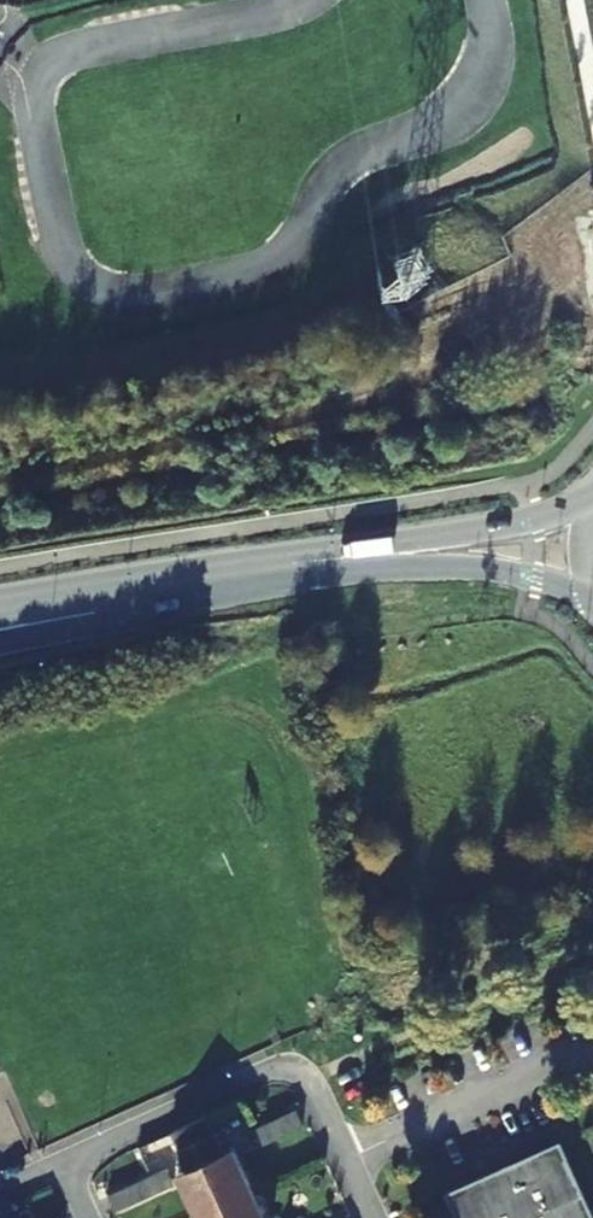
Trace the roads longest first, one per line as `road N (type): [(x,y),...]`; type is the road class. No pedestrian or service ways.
road 1 (secondary): [(592,498),(535,521),(0,595)]
road 2 (secondary): [(36,621),(413,567),(482,568),(592,595)]
road 3 (residential): [(63,1166),(296,1060),(343,1164)]
road 4 (unclassified): [(343,1164),(592,1051)]

